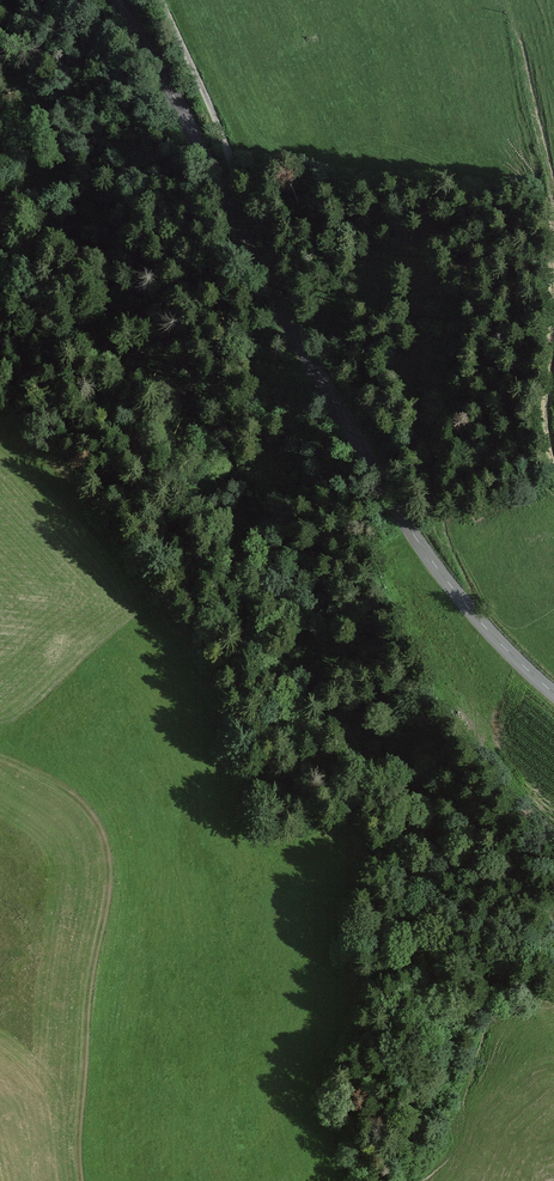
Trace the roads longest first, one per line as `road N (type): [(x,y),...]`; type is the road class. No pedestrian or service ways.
road 1 (unclassified): [(119,0),(272,294),(398,511),(473,614),(553,693)]
road 2 (track): [(10,762),(76,799),(98,829),(107,866),(89,978),(80,1180)]
road 3 (track): [(161,0),(234,160),(223,197)]

